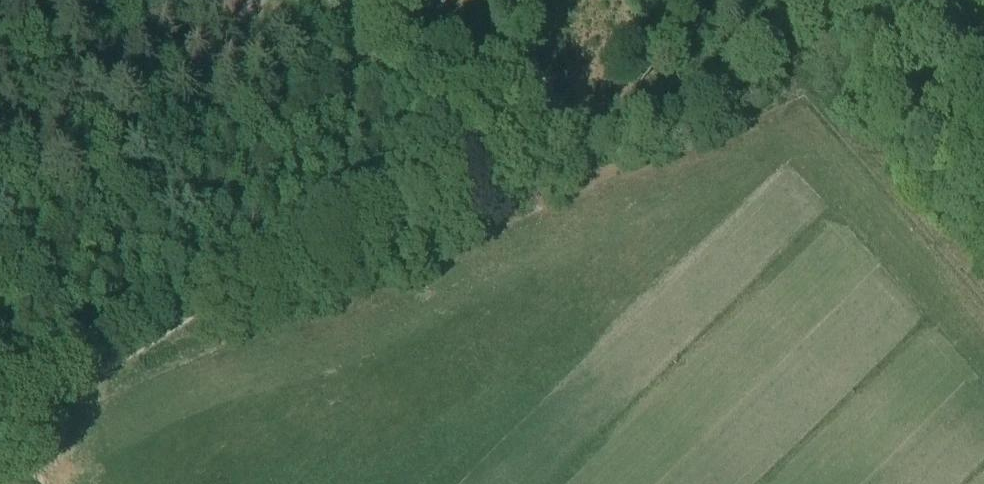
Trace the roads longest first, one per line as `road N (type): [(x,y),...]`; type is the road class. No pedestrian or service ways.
road 1 (track): [(514,153),(331,238),(46,392),(0,407)]
road 2 (track): [(258,0),(396,81),(591,130)]
road 3 (track): [(514,153),(665,106),(798,0)]
road 4 (track): [(843,0),(983,163)]

